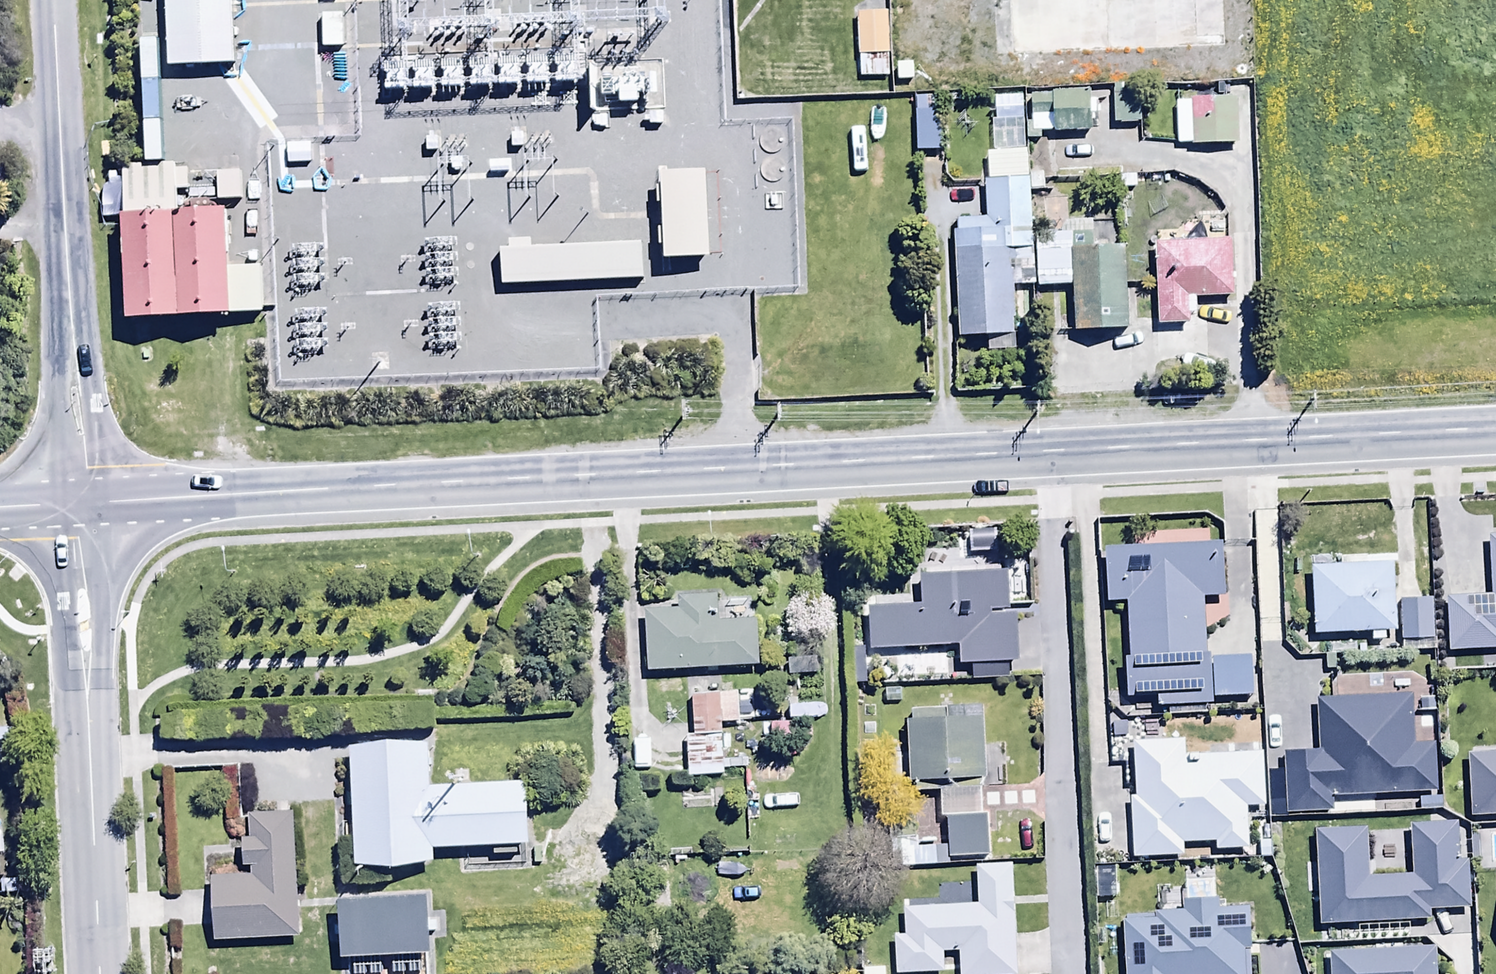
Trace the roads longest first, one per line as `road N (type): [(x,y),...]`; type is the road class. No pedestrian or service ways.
road 1 (tertiary): [(77,507),(1495,438)]
road 2 (tertiary): [(50,0),(77,507)]
road 3 (tertiary): [(77,507),(99,973)]

